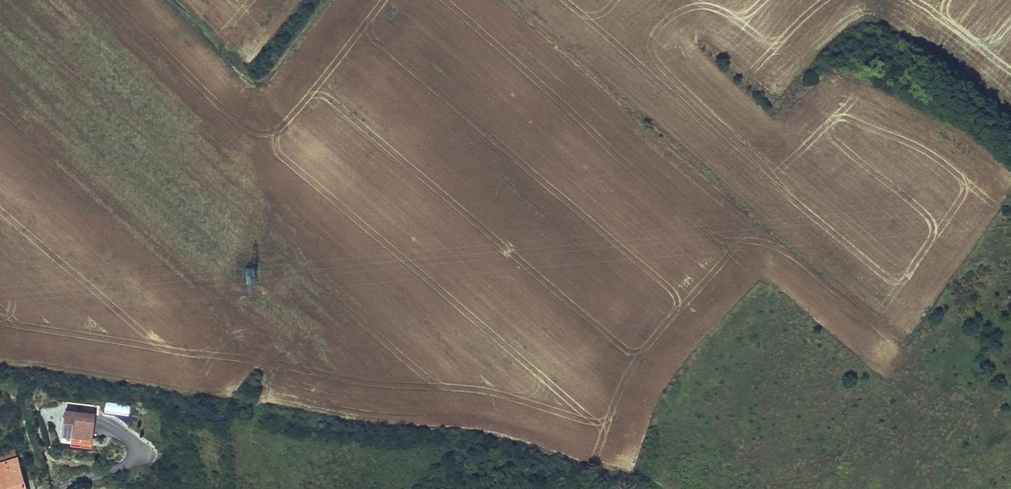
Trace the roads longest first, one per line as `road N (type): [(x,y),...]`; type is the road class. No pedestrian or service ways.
road 1 (track): [(172,0),(252,80),(265,81),(330,0)]

